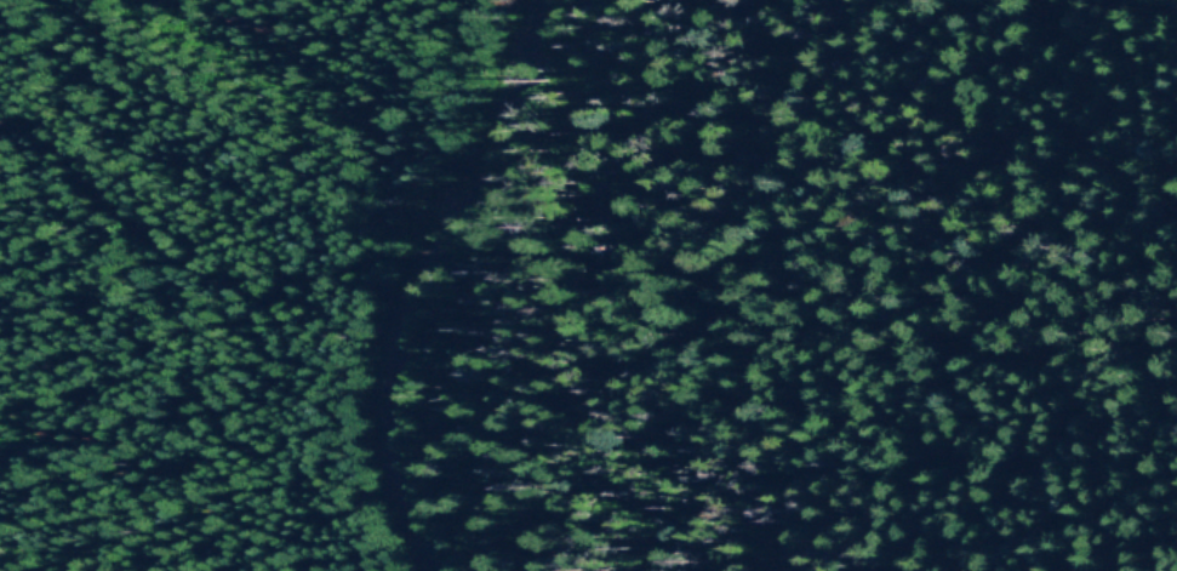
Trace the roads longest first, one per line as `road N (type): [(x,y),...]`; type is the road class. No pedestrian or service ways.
road 1 (residential): [(504,0),(393,273),(371,462),(420,570)]

